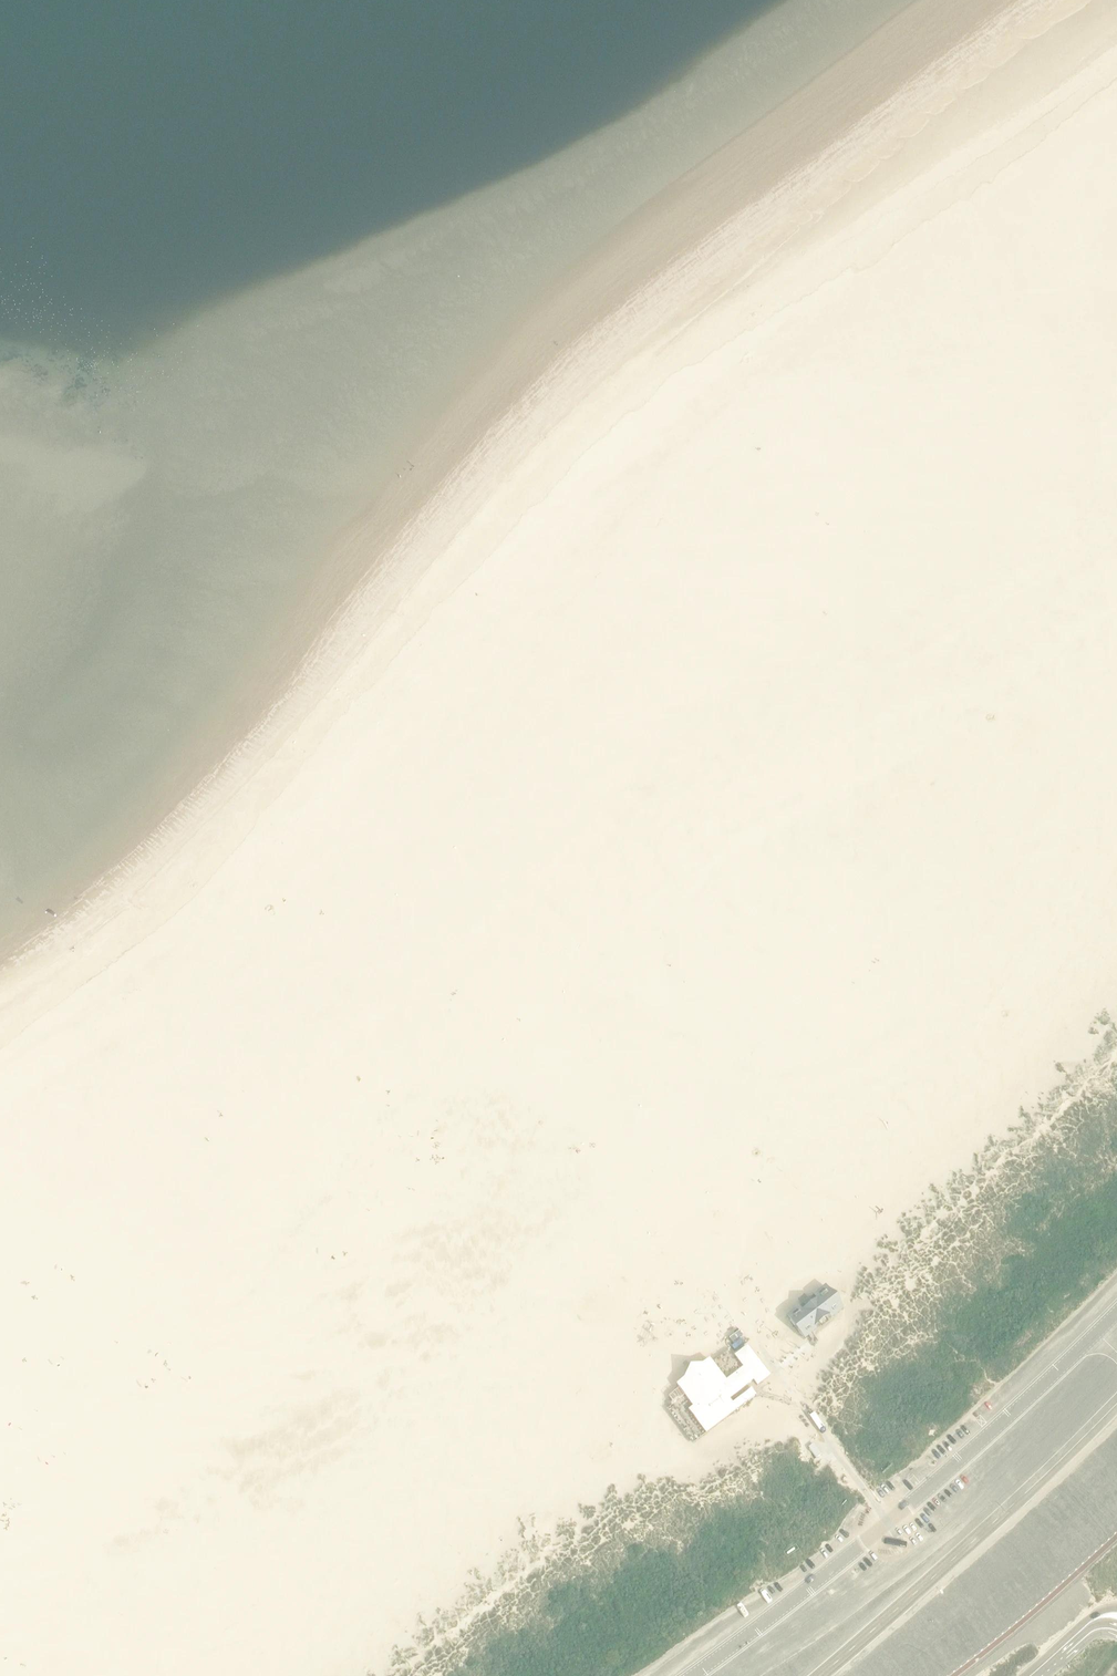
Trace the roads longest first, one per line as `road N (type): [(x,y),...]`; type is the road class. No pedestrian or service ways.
road 1 (unclassified): [(687,1675),(887,1522),(1098,1332)]
road 2 (unclassified): [(818,1675),(1116,1404)]

